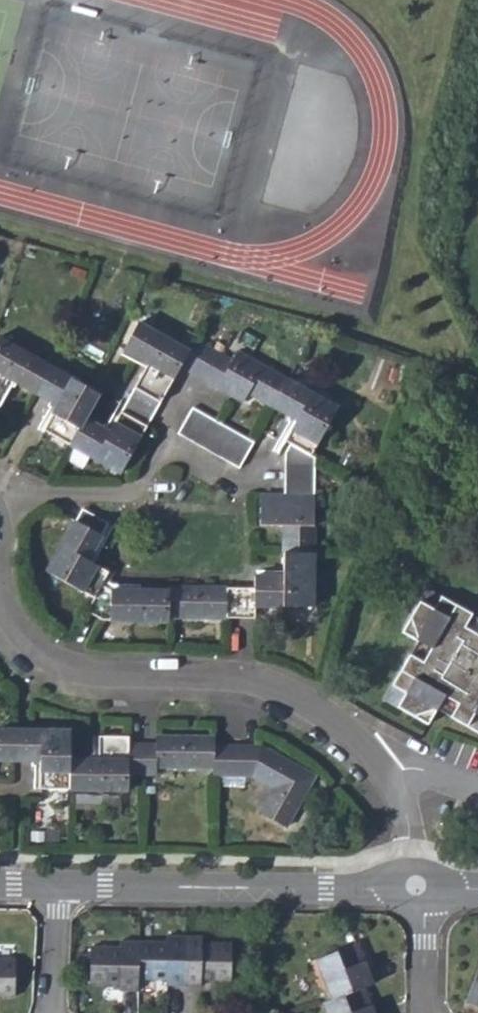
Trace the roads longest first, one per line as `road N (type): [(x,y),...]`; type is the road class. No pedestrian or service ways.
road 1 (residential): [(386,777),(330,720),(274,689),(63,669),(23,638),(0,594)]
road 2 (residential): [(60,885),(418,889)]
road 3 (residential): [(0,492),(133,488),(161,443)]
road 4 (residential): [(60,885),(55,1012)]
road 5 (residential): [(424,1012),(418,889)]

